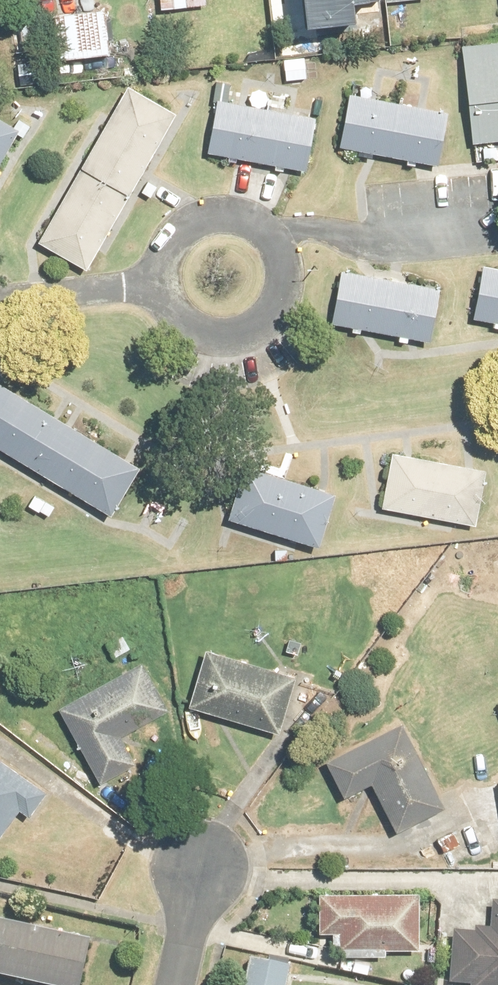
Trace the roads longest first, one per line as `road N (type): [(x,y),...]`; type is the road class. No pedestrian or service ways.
road 1 (residential): [(168,246),(197,219),(237,215),(256,222),(282,253),(284,295),(260,328),(219,339),(180,323),(160,285)]
road 2 (residential): [(0,302),(160,285)]

